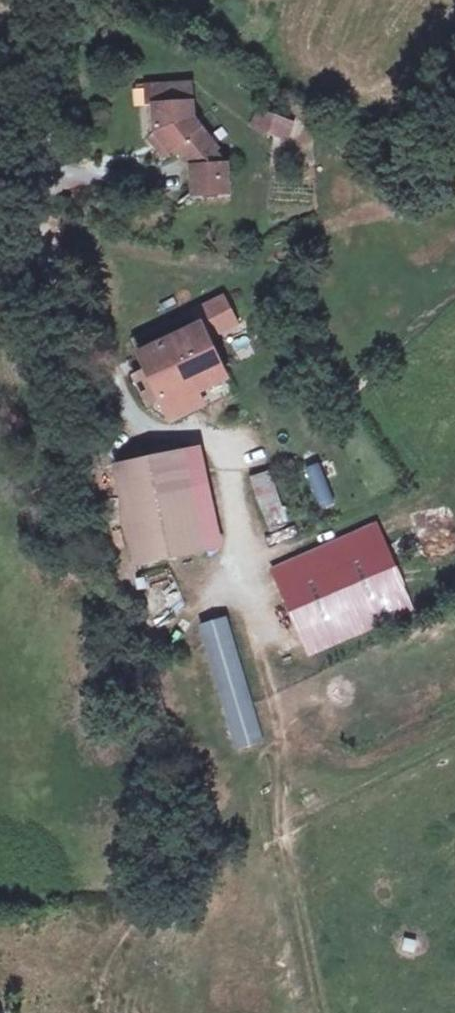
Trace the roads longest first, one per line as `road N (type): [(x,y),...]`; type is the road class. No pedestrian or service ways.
road 1 (residential): [(73,0),(52,104),(48,217),(56,259),(129,412),(165,432),(205,437),(230,454)]

